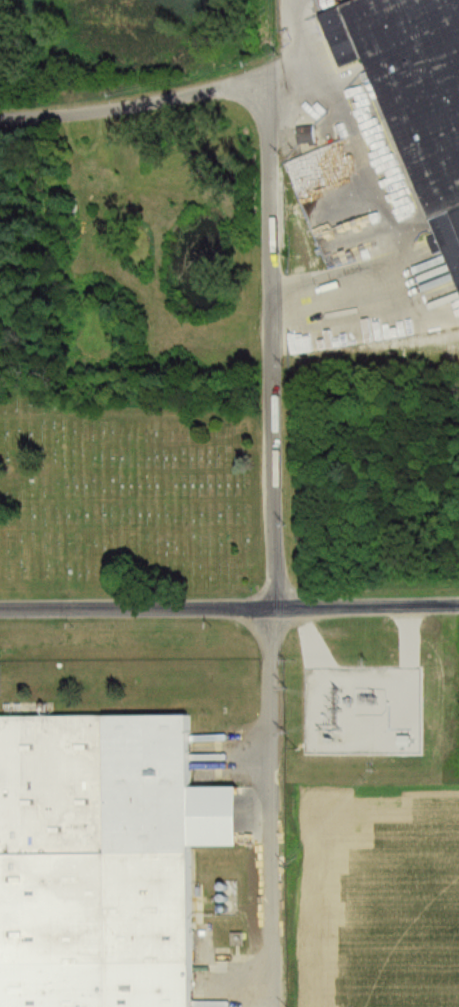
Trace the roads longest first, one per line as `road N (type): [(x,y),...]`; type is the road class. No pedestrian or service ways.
road 1 (residential): [(262,80),(277,606)]
road 2 (residential): [(303,0),(291,17),(287,65),(275,76),(100,111),(0,119)]
road 3 (tertiary): [(0,609),(277,606)]
road 4 (tertiary): [(277,606),(458,605)]

